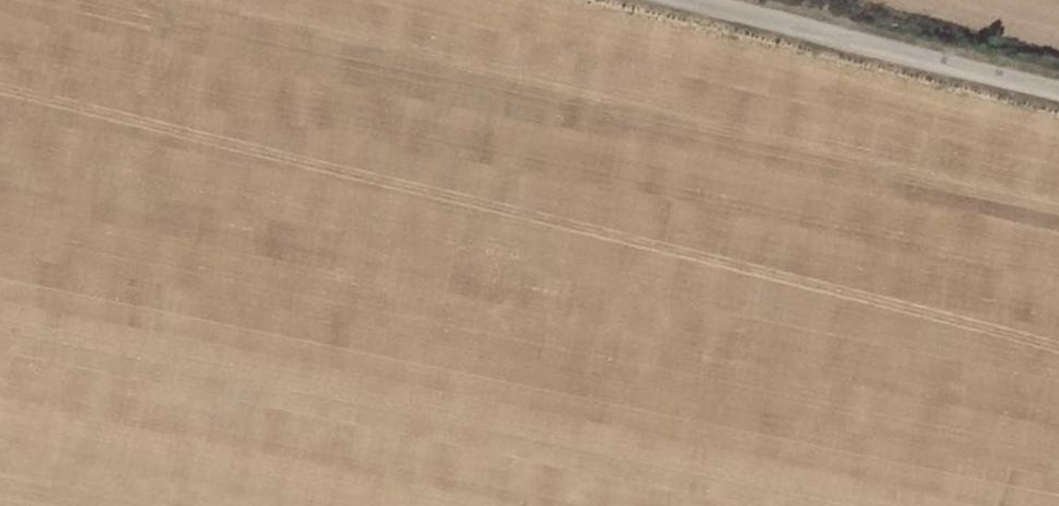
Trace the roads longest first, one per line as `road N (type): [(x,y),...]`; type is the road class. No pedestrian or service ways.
road 1 (unclassified): [(1058,116),(607,0)]

